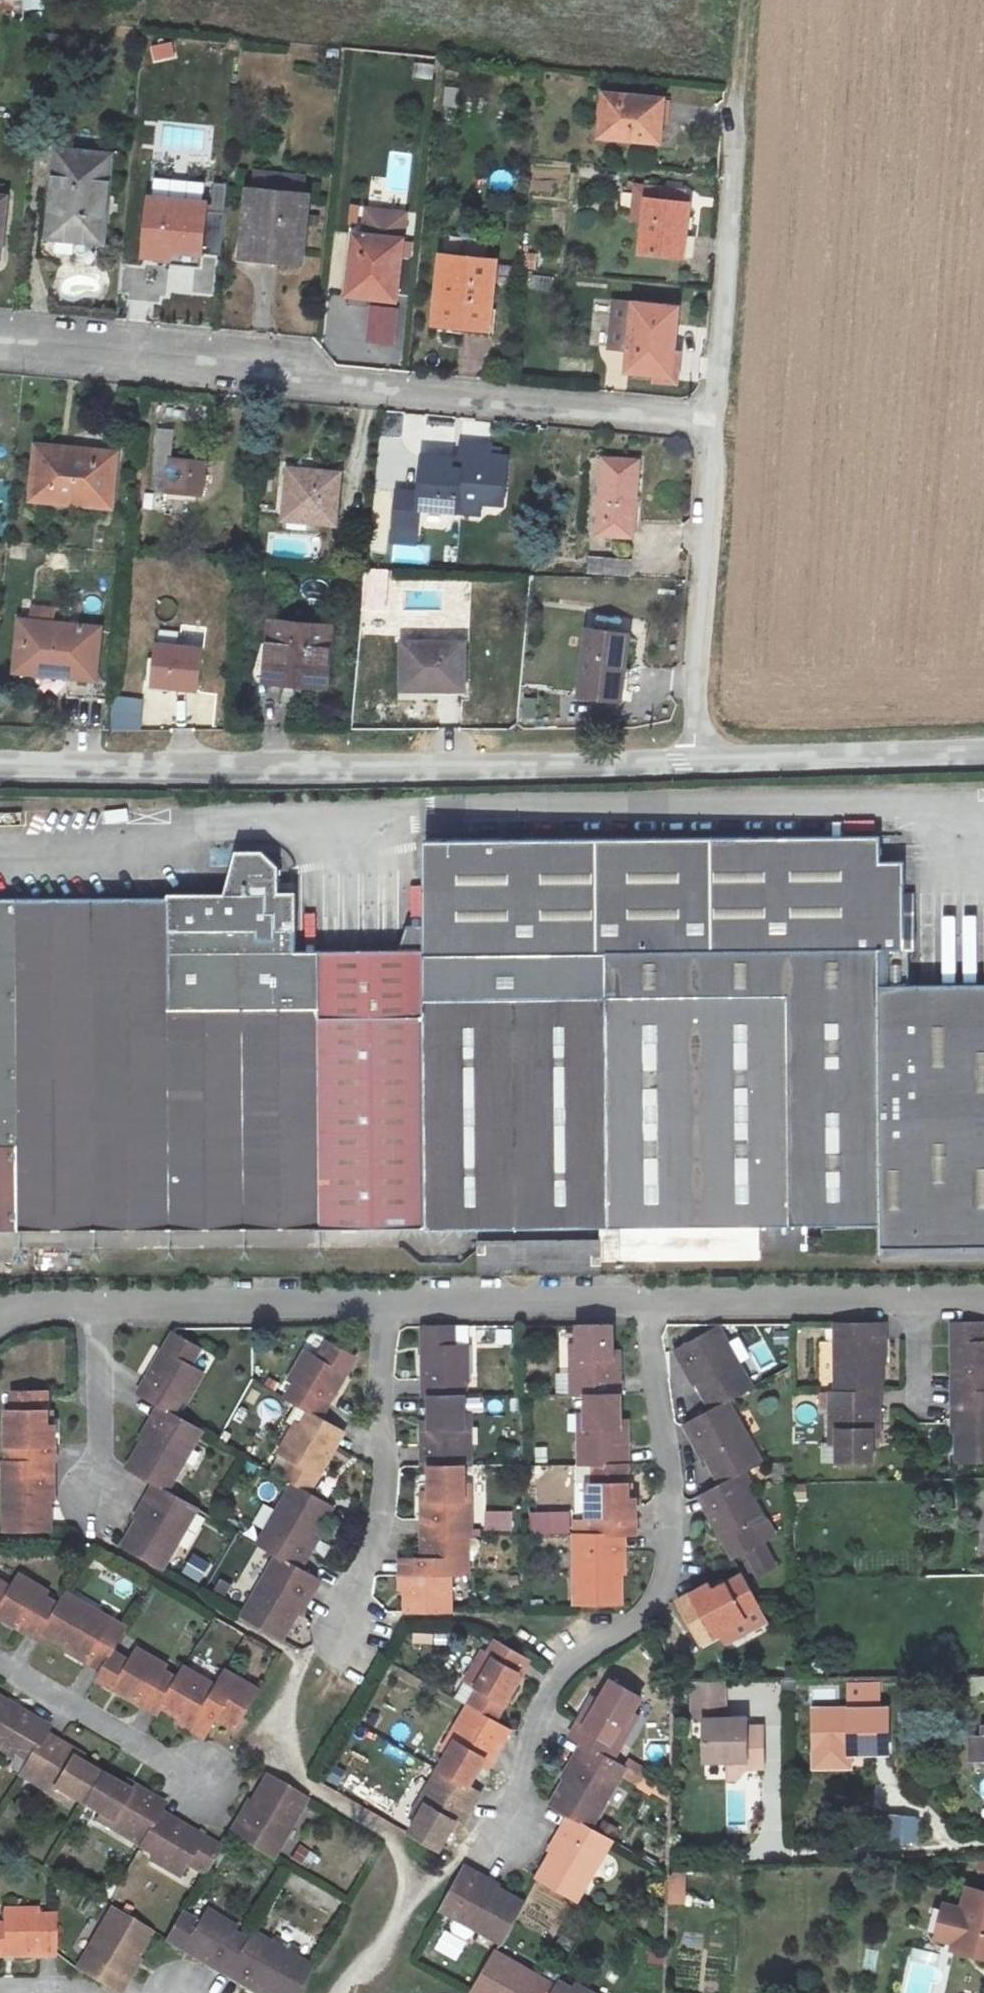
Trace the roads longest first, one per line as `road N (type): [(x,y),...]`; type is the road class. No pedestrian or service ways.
road 1 (residential): [(710,419),(0,352)]
road 2 (unclassified): [(696,762),(0,763)]
road 3 (residential): [(647,1306),(673,1510),(670,1560),(652,1605),(549,1688),(506,1833)]
road 4 (residential): [(710,419),(696,762)]
road 5 (residential): [(647,1306),(983,1302)]
road 6 (residential): [(384,1309),(386,1474),(374,1555),(340,1628)]
road 7 (residential): [(735,94),(710,419)]
road 8 (unclassified): [(983,753),(696,762)]
road 9 (residential): [(97,1307),(384,1309)]
road 10 (residential): [(384,1309),(647,1306)]
road 11 (residential): [(200,1775),(0,1666)]
road 12 (residential): [(97,1307),(100,1494)]

